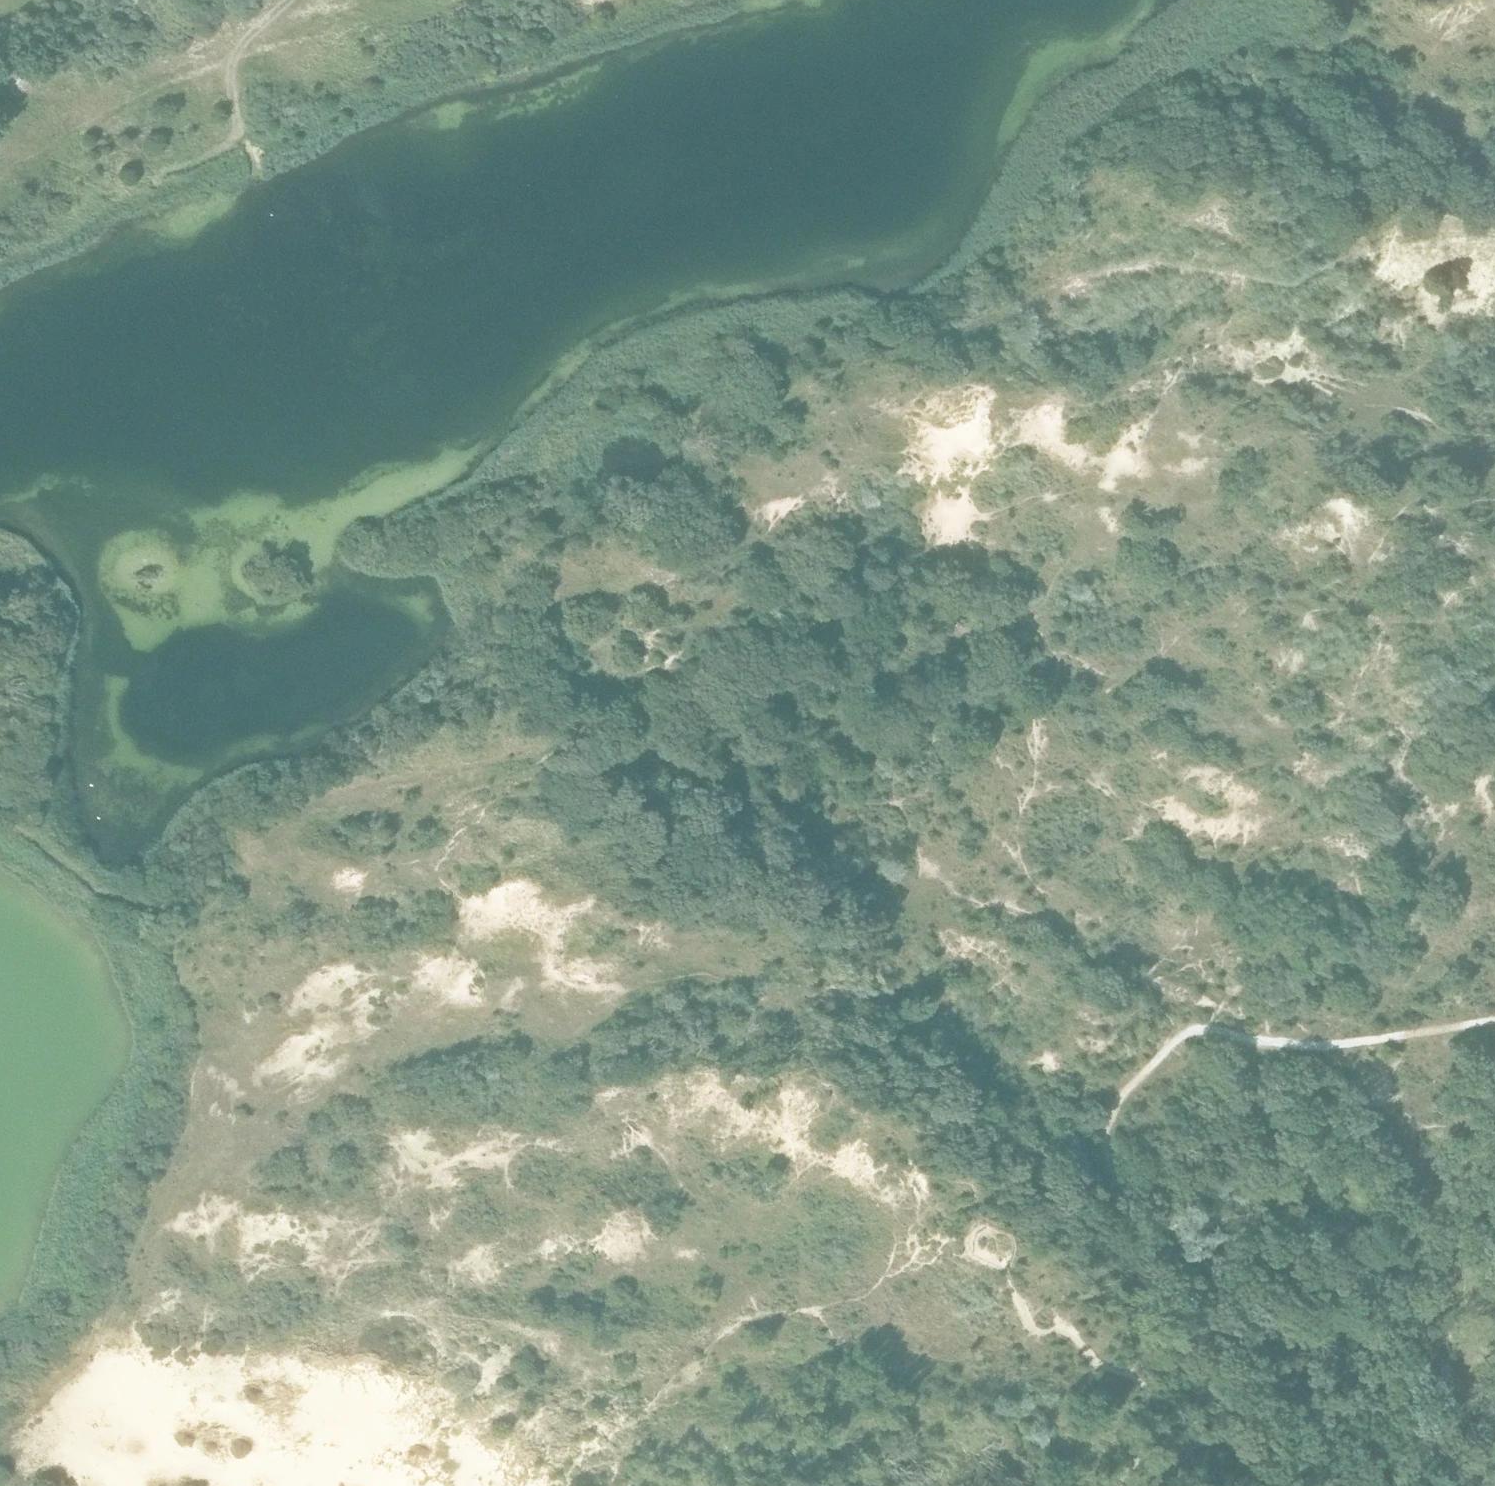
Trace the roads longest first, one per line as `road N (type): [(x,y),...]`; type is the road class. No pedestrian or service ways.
road 1 (track): [(940,1485),(908,1414),(865,1364),(825,1321),(783,1311),(737,1327),(561,1467),(506,1485)]
road 2 (track): [(1494,1019),(1324,1047),(1187,1032),(1116,1103),(1104,1140),(1134,1201),(1156,1222),(1181,1229)]
road 3 (track): [(1181,1229),(1296,1210),(1334,1223),(1378,1266),(1446,1372),(1447,1442),(1474,1485)]
road 4 (track): [(0,168),(72,119),(399,10)]

